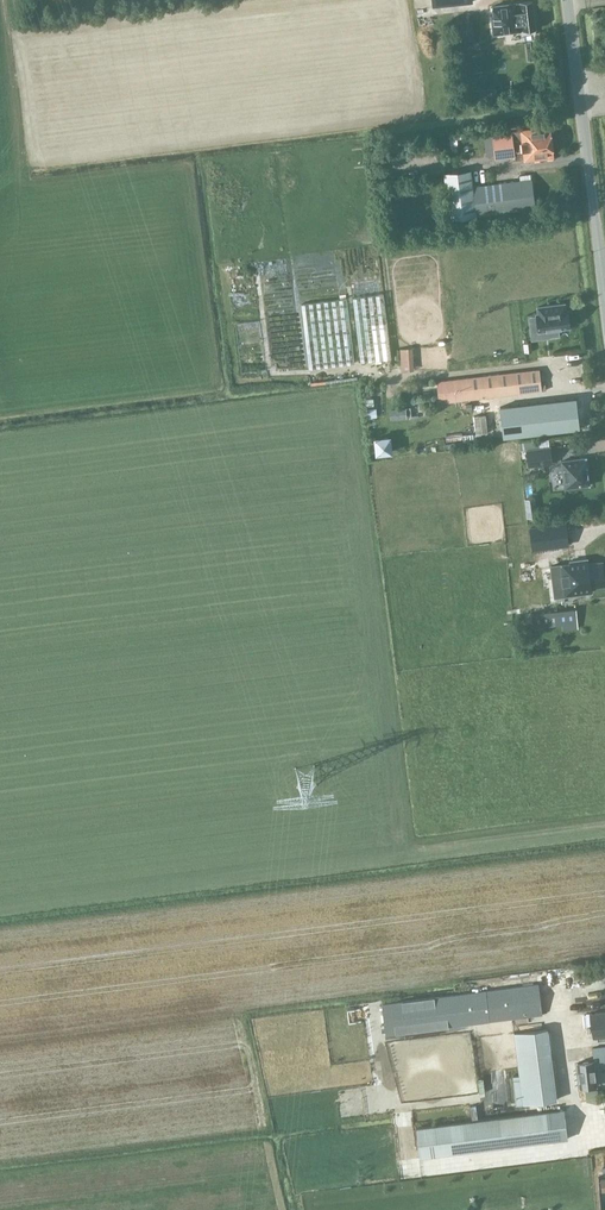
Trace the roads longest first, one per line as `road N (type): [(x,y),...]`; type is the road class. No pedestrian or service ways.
road 1 (unclassified): [(604,298),(567,0)]

